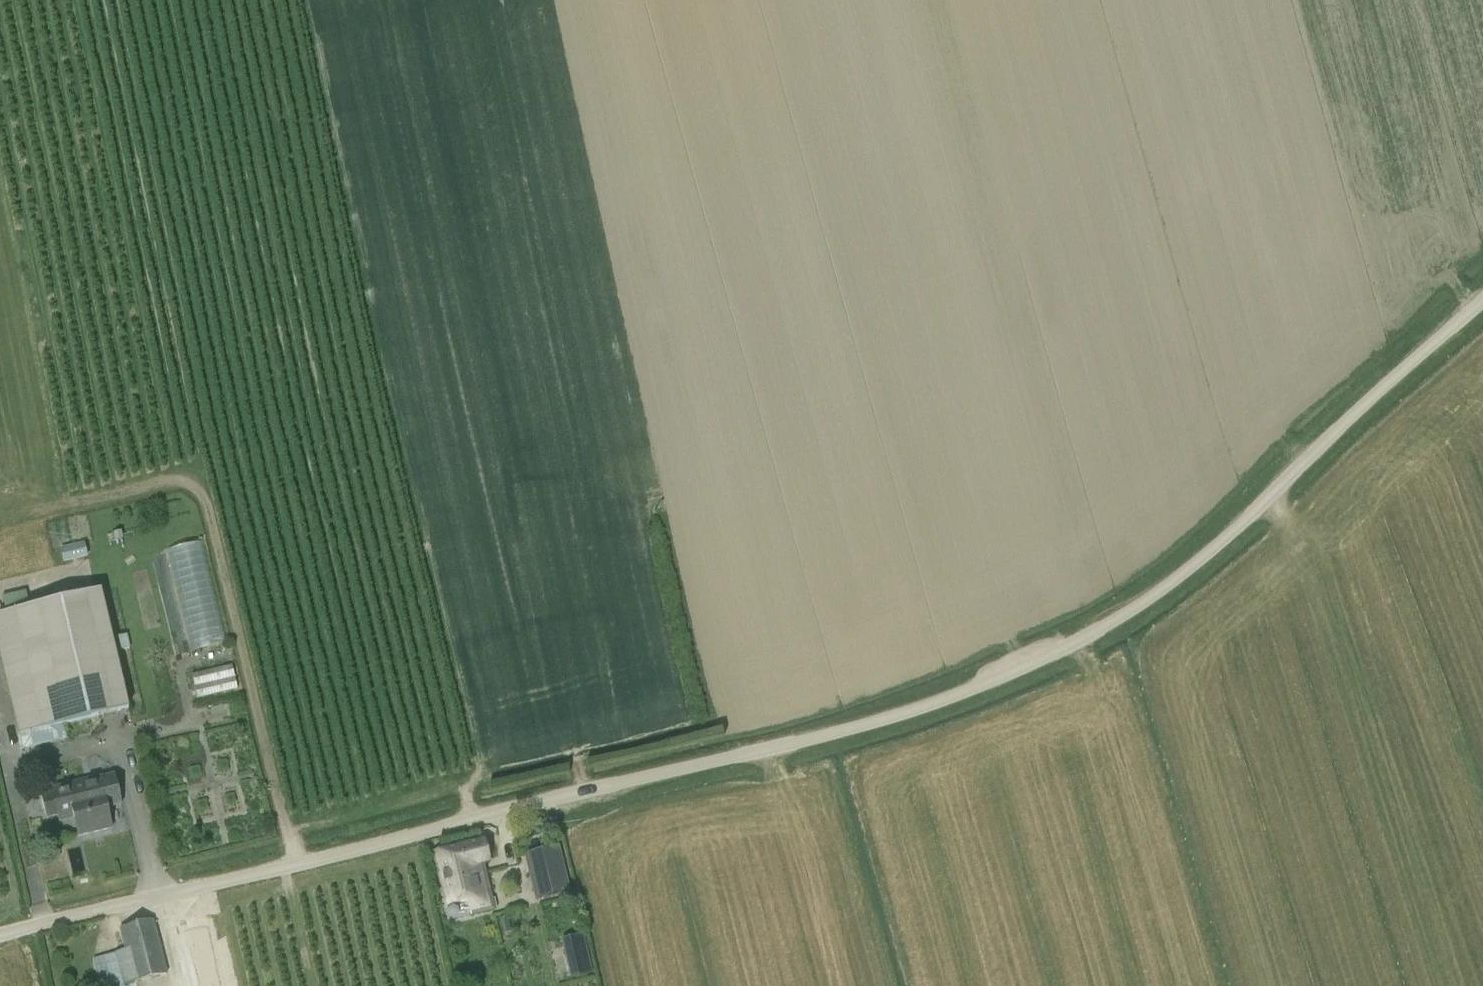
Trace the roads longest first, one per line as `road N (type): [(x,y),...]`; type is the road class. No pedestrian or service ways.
road 1 (unclassified): [(0,936),(845,731),(1007,675),(1128,613),(1223,541),(1482,302)]

